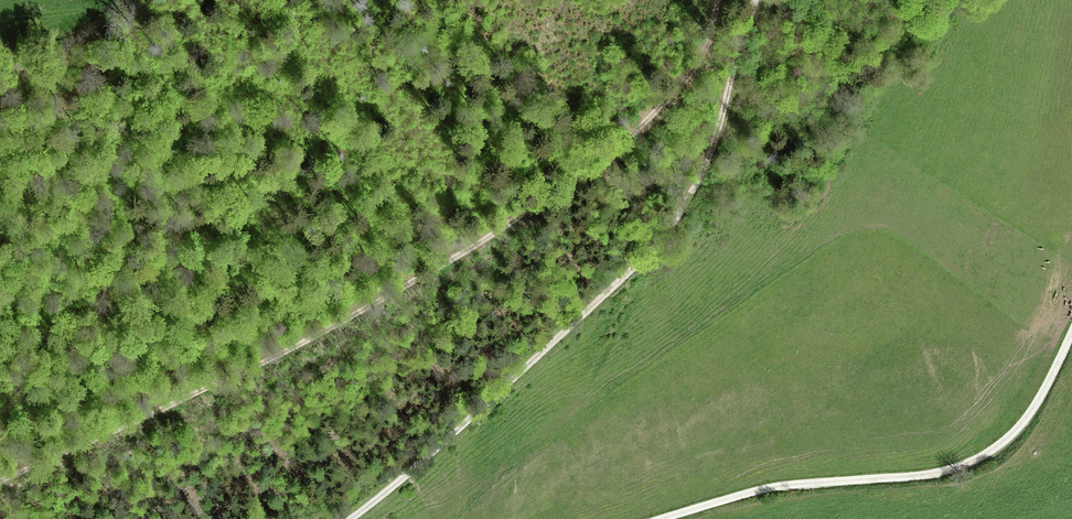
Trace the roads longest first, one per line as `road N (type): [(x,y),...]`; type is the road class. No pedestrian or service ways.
road 1 (track): [(717,0),(698,59),(663,98),(623,141),(524,213),(327,328),(0,479)]
road 2 (track): [(754,0),(710,152),(657,242),(351,518)]
road 3 (track): [(1071,330),(1014,433),(969,463),(939,474),(762,489),(659,518)]

